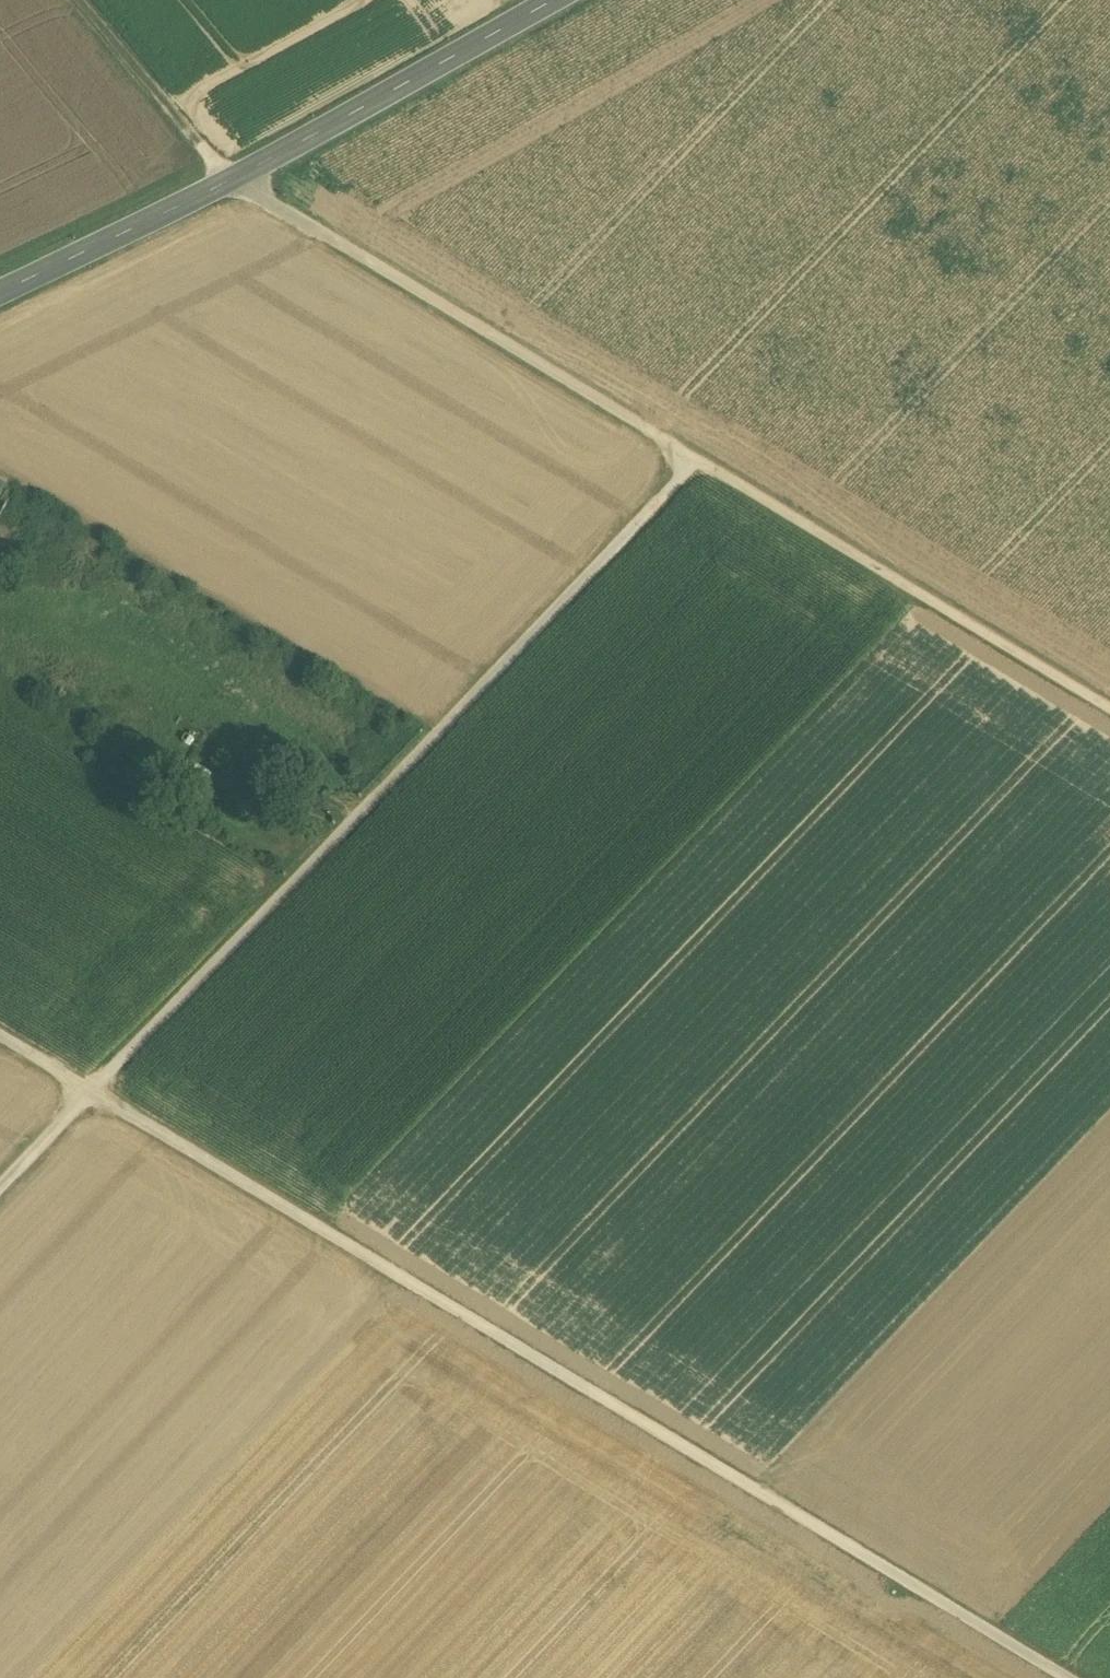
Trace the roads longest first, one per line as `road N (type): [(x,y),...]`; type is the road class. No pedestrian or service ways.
road 1 (track): [(1067,1677),(0,1034)]
road 2 (track): [(0,1186),(699,459)]
road 3 (secondary): [(0,295),(231,181),(560,0)]
road 4 (track): [(699,459),(231,181)]
road 5 (track): [(699,459),(1109,708)]
road 6 (track): [(89,0),(231,181)]

